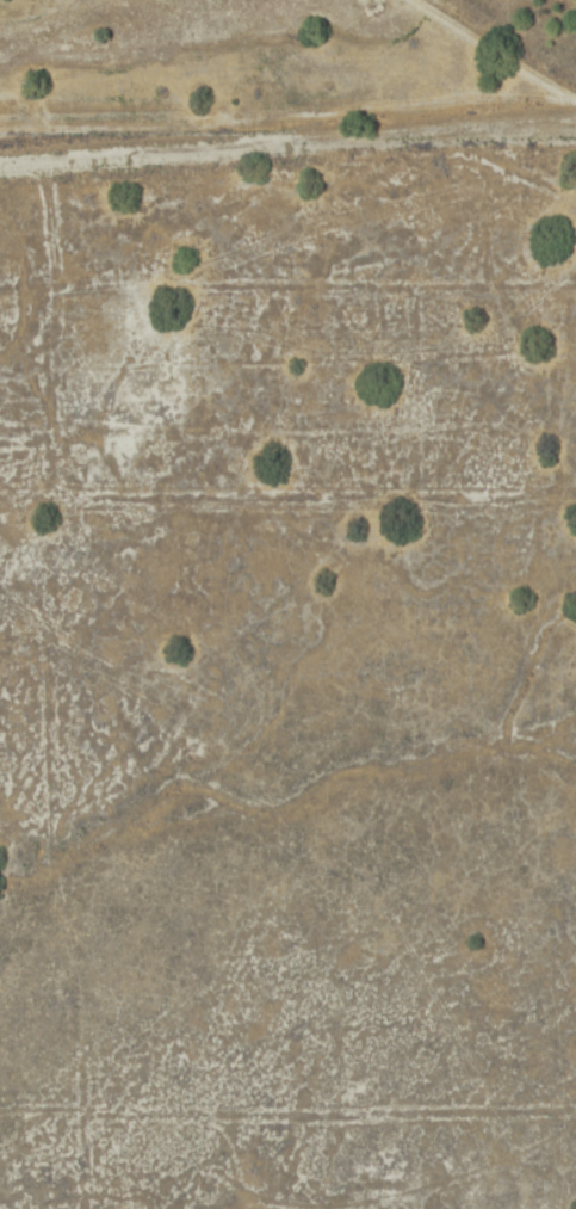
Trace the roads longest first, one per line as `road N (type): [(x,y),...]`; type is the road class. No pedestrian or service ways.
road 1 (track): [(575,110),(0,153)]

